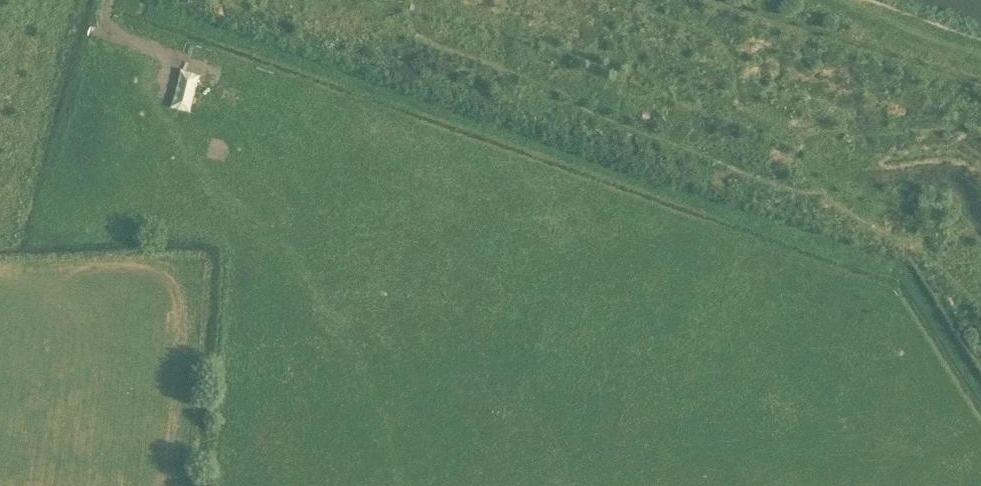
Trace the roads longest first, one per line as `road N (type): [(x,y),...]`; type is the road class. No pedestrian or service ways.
road 1 (track): [(980,60),(802,0)]

